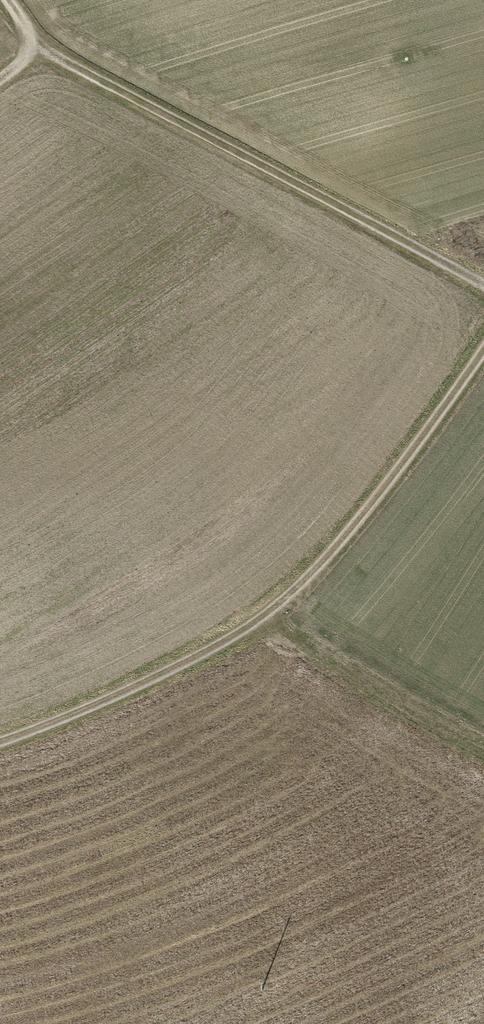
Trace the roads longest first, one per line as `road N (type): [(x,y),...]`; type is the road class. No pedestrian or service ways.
road 1 (track): [(483,353),(348,538),(269,617),(208,654),(0,743)]
road 2 (track): [(483,285),(32,47)]
road 3 (track): [(269,617),(483,745)]

